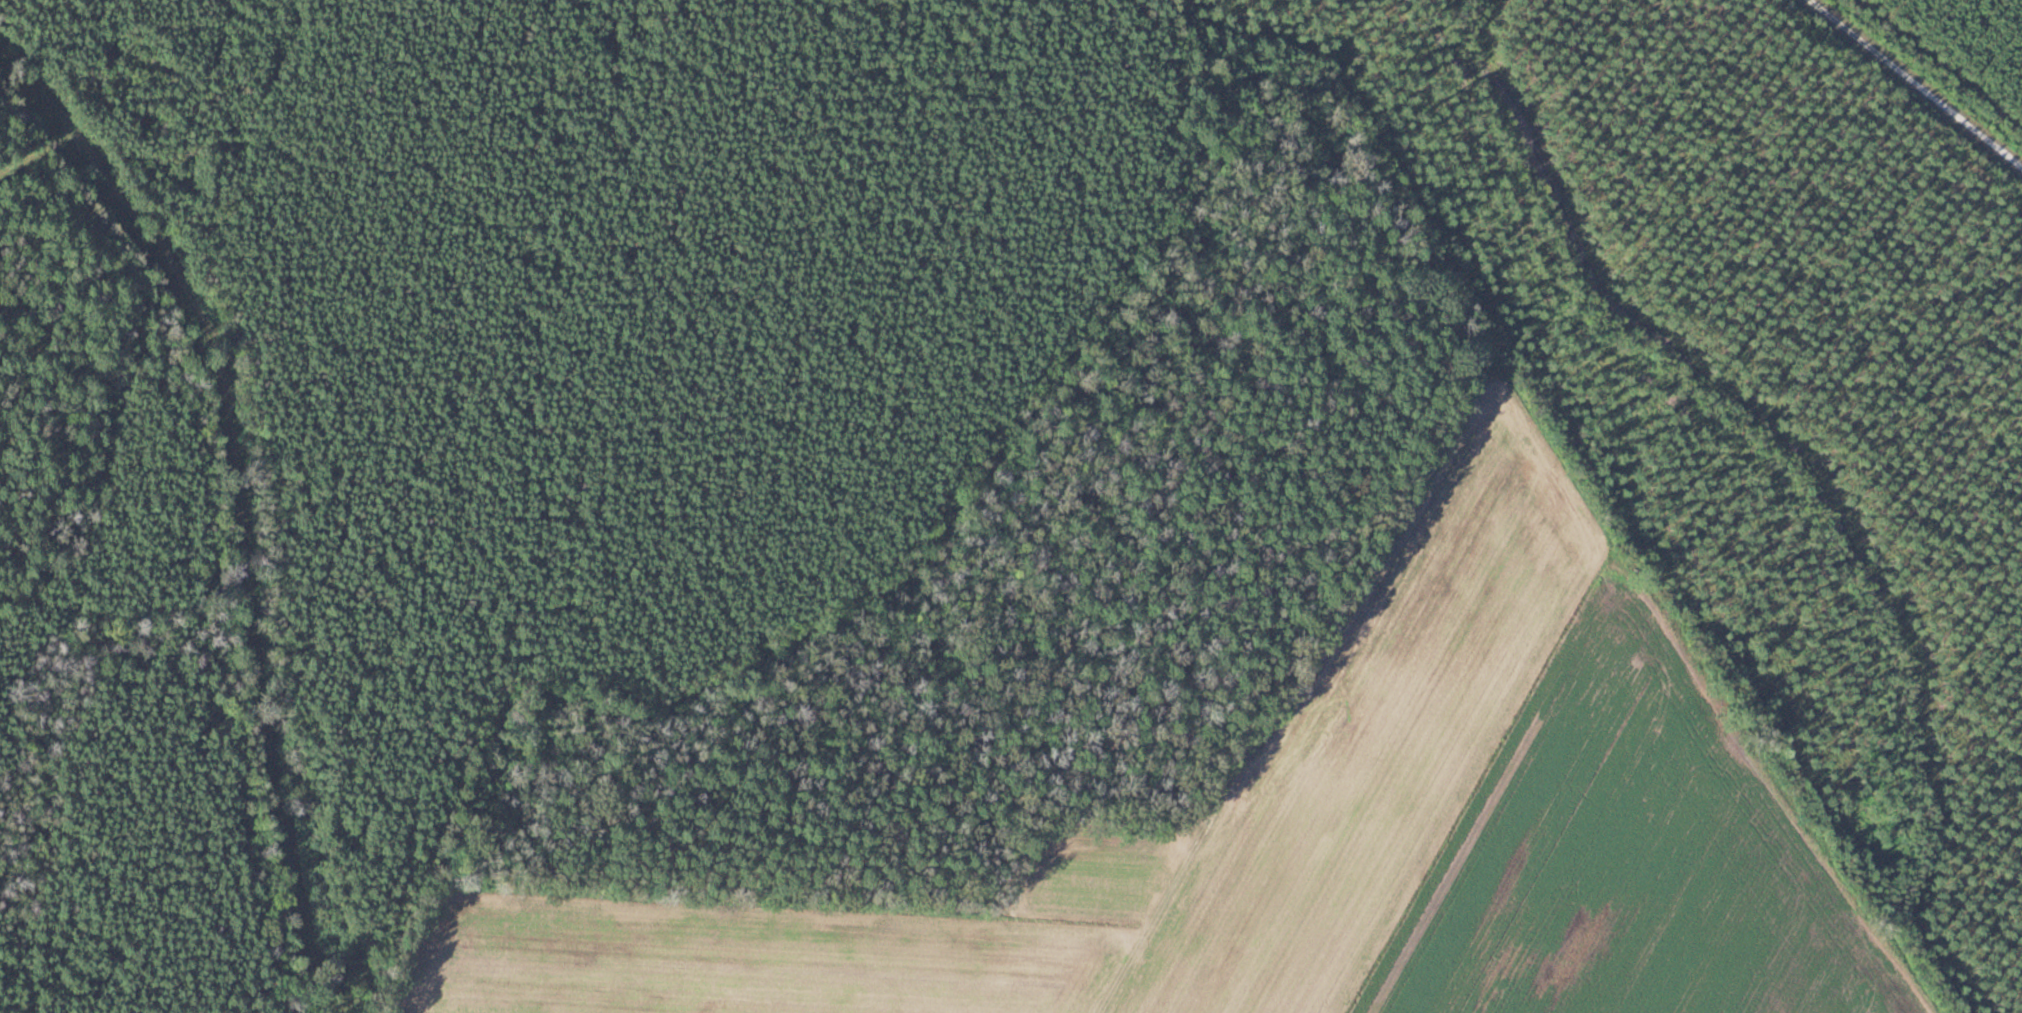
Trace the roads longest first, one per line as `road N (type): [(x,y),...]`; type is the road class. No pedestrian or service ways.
road 1 (track): [(2021,152),(1842,0)]

